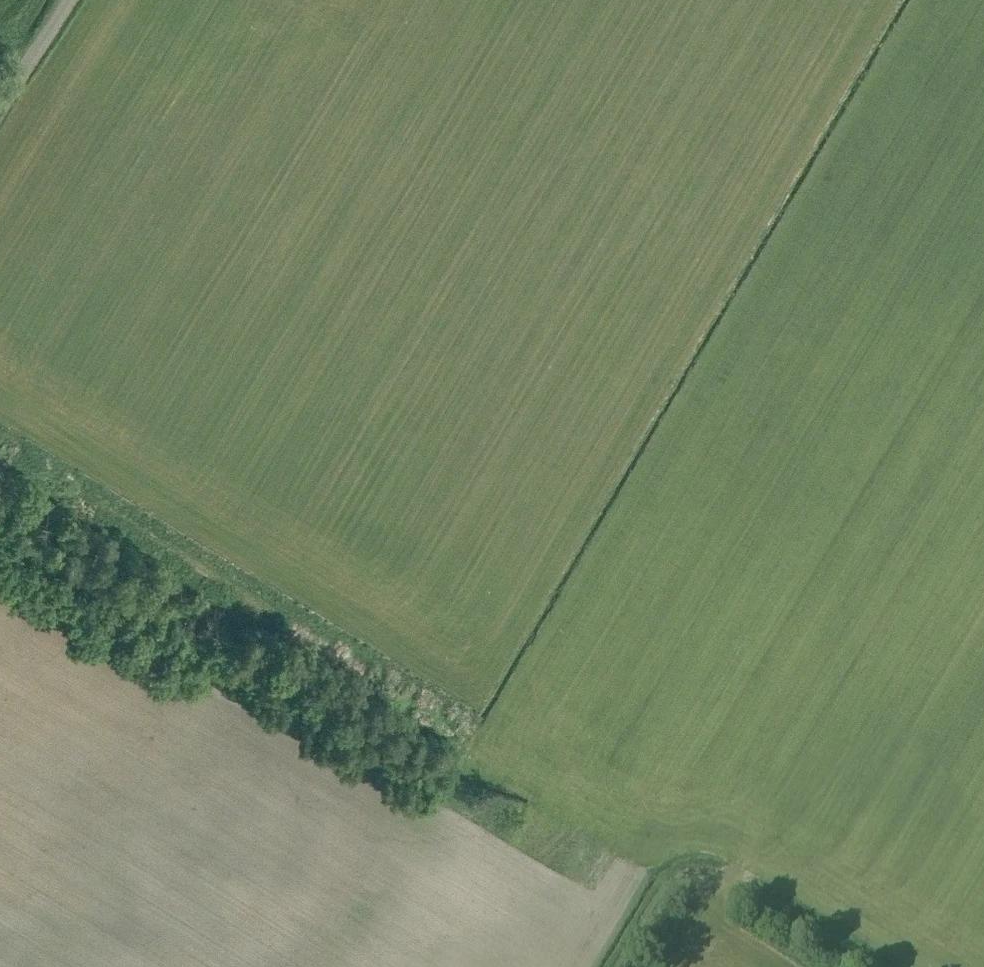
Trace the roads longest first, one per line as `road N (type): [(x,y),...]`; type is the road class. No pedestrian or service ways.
road 1 (track): [(856,966),(701,876),(682,877),(664,896),(623,966)]
road 2 (unclassified): [(0,112),(71,0)]

